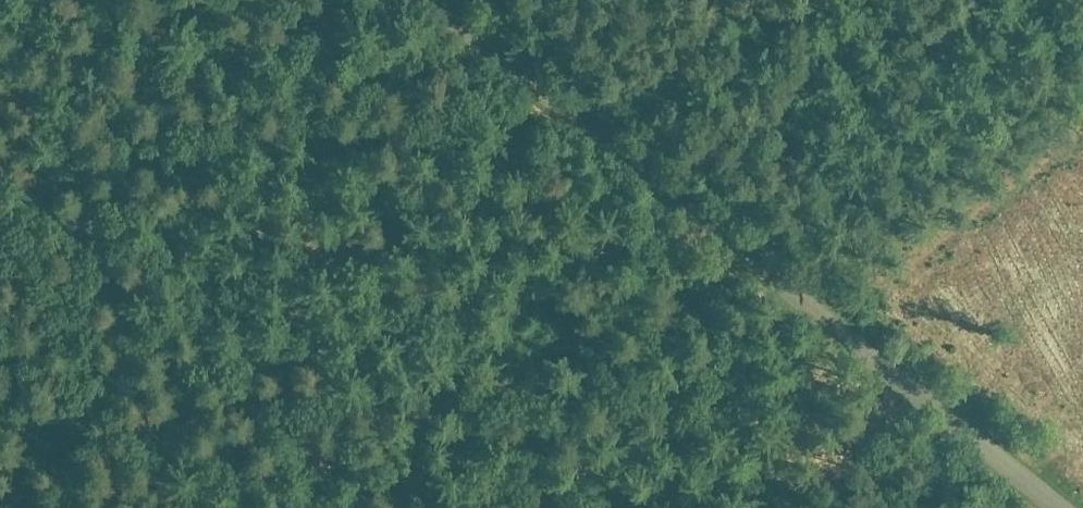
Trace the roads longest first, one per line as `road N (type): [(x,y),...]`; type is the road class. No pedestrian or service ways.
road 1 (unclassified): [(1072,507),(830,307),(430,0)]
road 2 (track): [(151,0),(188,182),(241,328),(336,507)]
road 3 (track): [(0,339),(184,365),(219,507)]
road 4 (track): [(830,307),(1082,127)]

